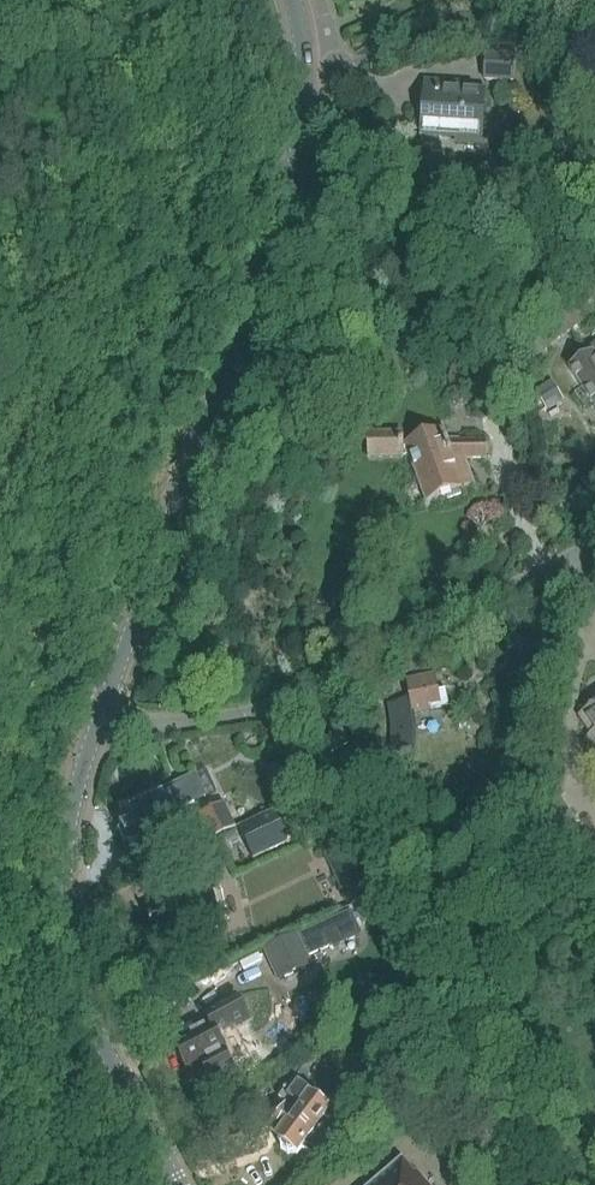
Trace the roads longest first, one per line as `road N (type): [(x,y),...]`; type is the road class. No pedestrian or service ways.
road 1 (tertiary): [(97,719),(291,178),(304,88),(291,0)]
road 2 (residential): [(97,719),(131,727),(268,708),(594,541)]
road 3 (tertiary): [(175,1184),(95,1030),(66,943),(65,827),(97,719)]

